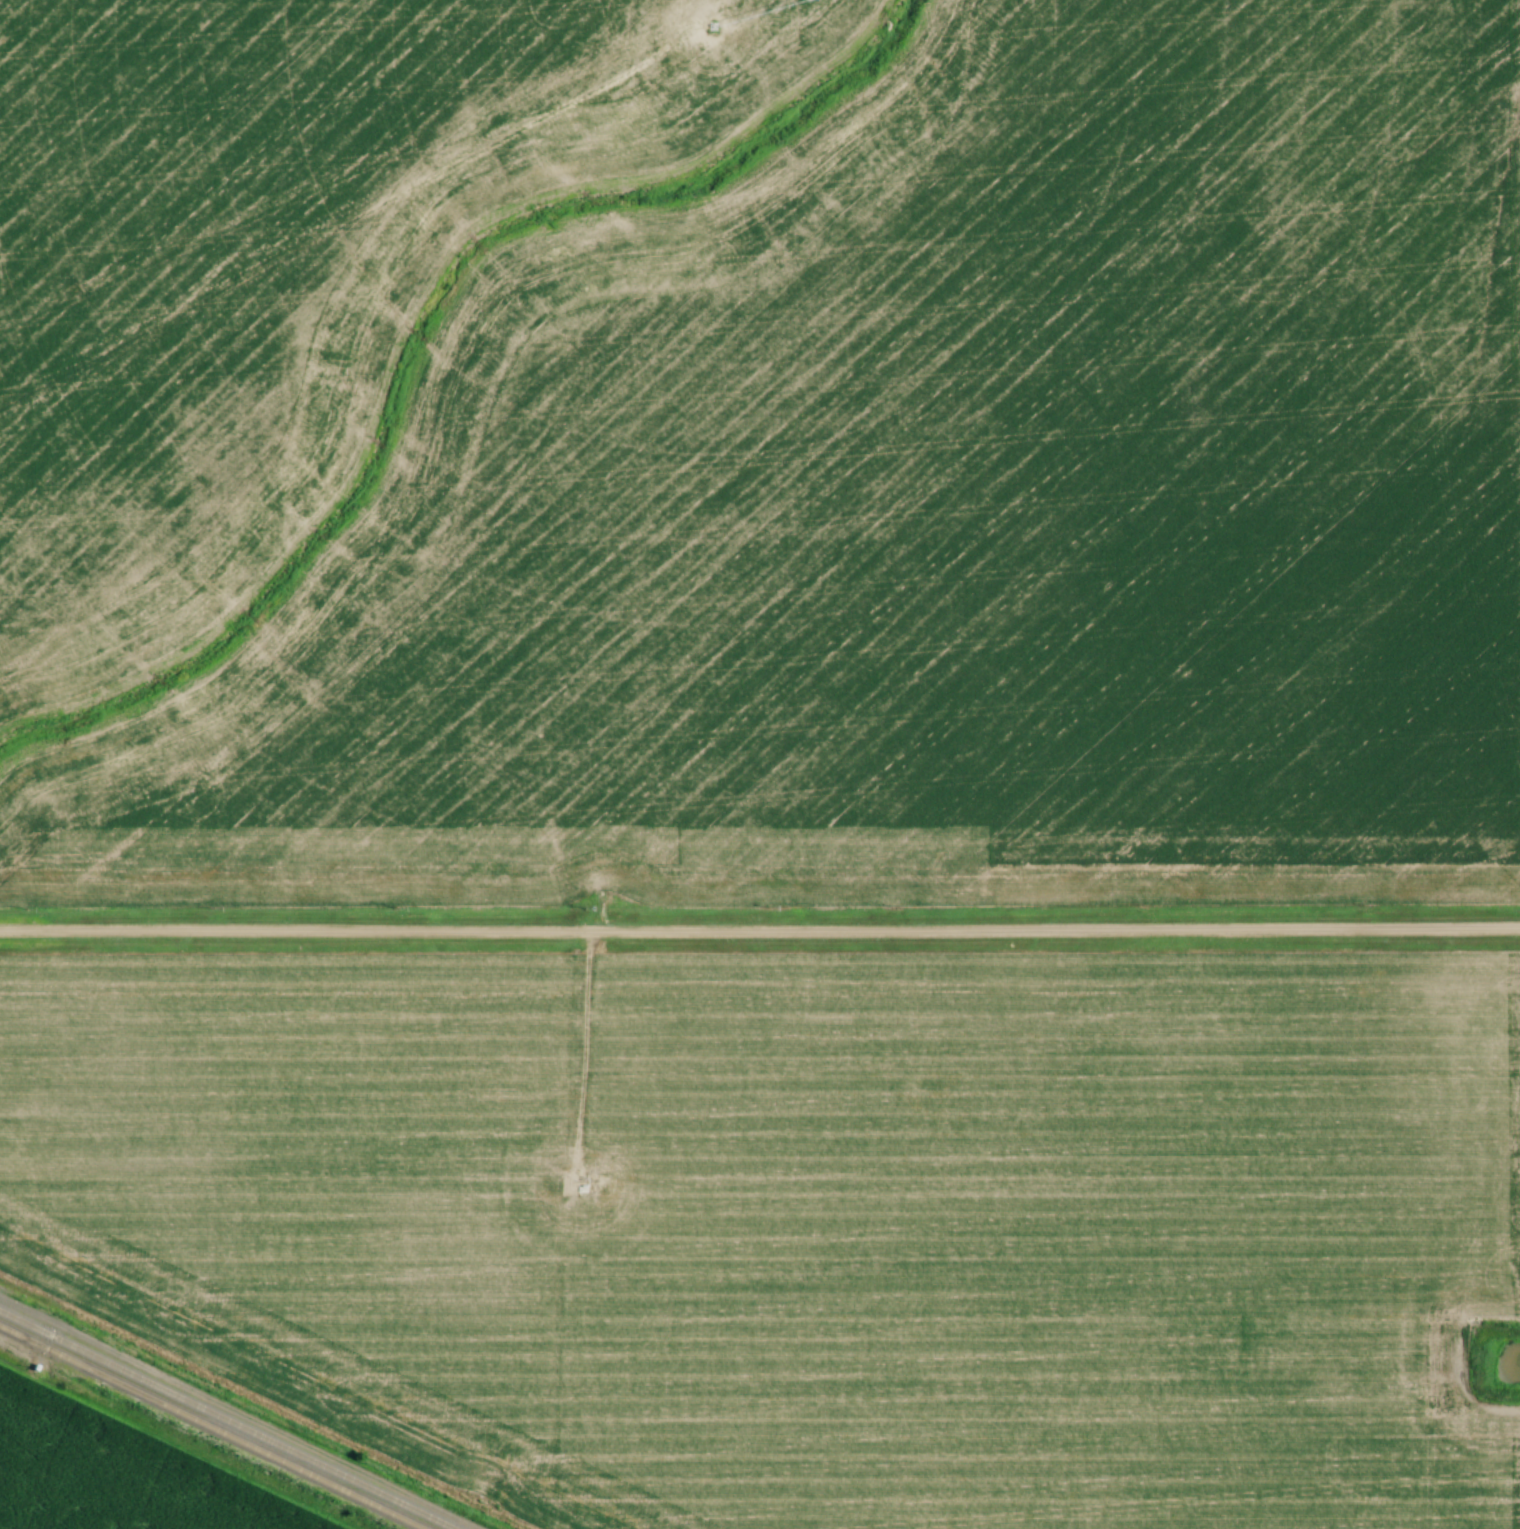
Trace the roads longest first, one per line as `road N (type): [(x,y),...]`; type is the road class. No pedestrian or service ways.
road 1 (residential): [(1519,929),(0,934)]

